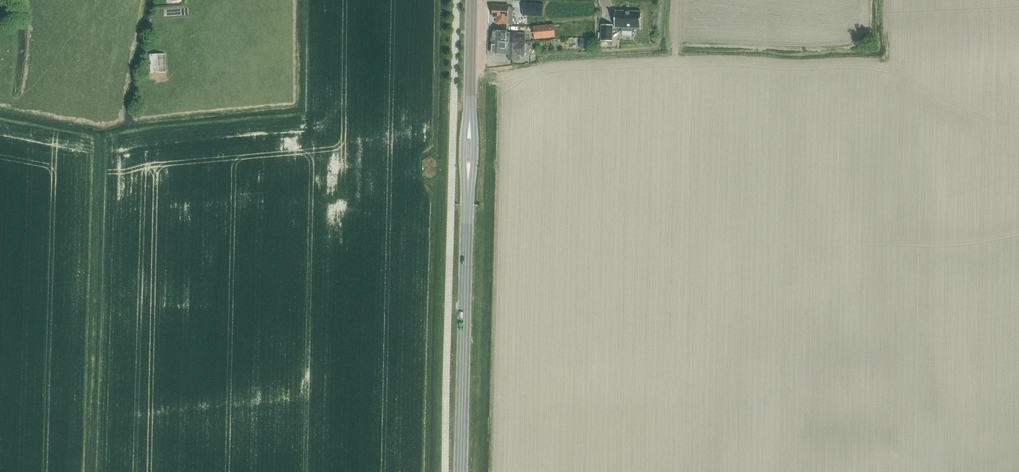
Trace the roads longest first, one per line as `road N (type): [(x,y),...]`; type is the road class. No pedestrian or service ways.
road 1 (primary): [(462,471),(468,183)]

